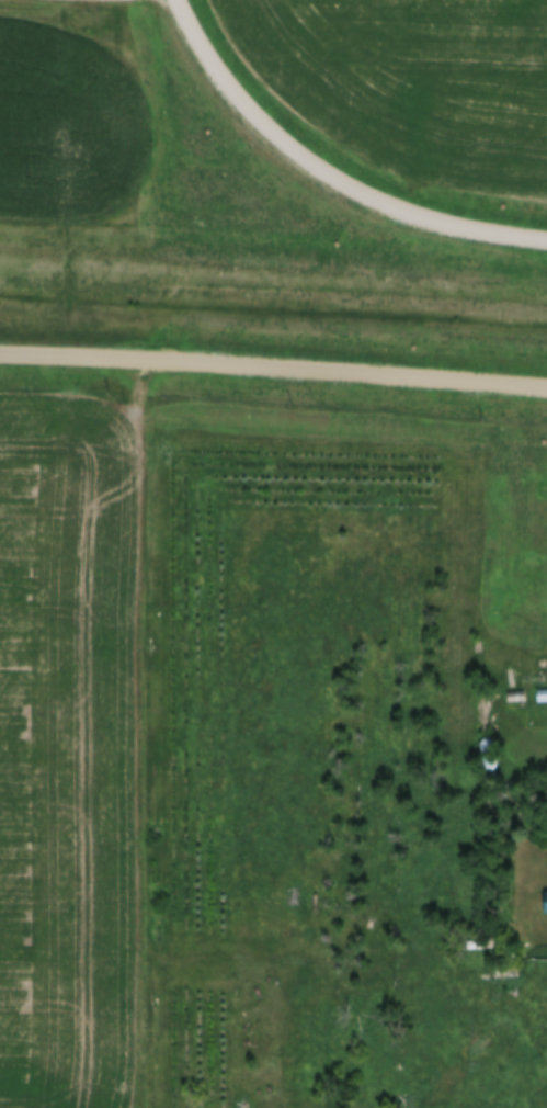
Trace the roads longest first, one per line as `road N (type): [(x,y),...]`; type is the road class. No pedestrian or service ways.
road 1 (track): [(155,358),(135,407),(140,1107)]
road 2 (residential): [(546,386),(219,360),(0,353)]
road 3 (residential): [(546,237),(407,215),(314,168),(223,83),(172,0)]

